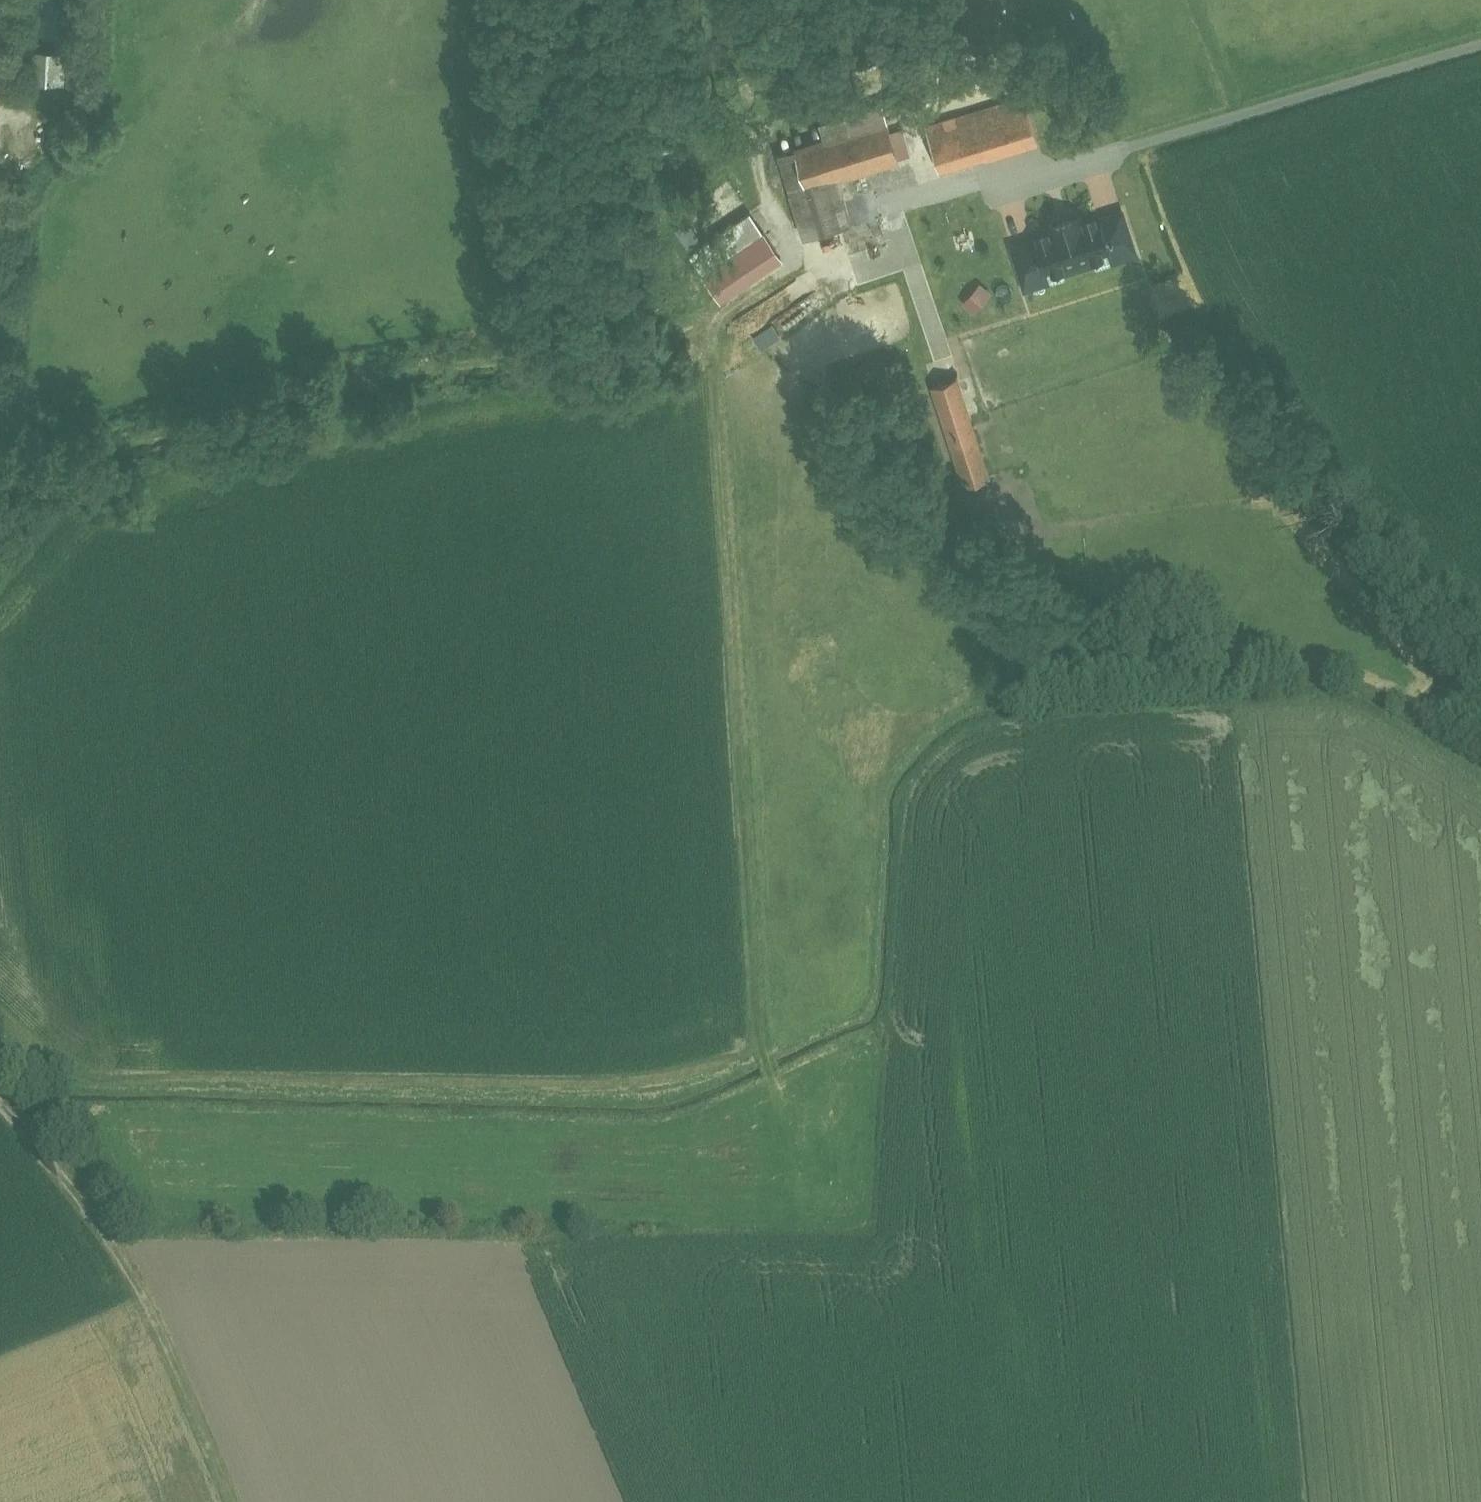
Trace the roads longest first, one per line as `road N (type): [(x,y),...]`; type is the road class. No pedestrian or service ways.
road 1 (track): [(715,370),(770,1133)]
road 2 (track): [(715,370),(577,345),(158,437),(75,465),(0,540)]
road 3 (track): [(1115,140),(1020,156),(948,180),(804,254),(748,293),(715,370)]
road 4 (track): [(0,1098),(109,1239),(223,1501)]

